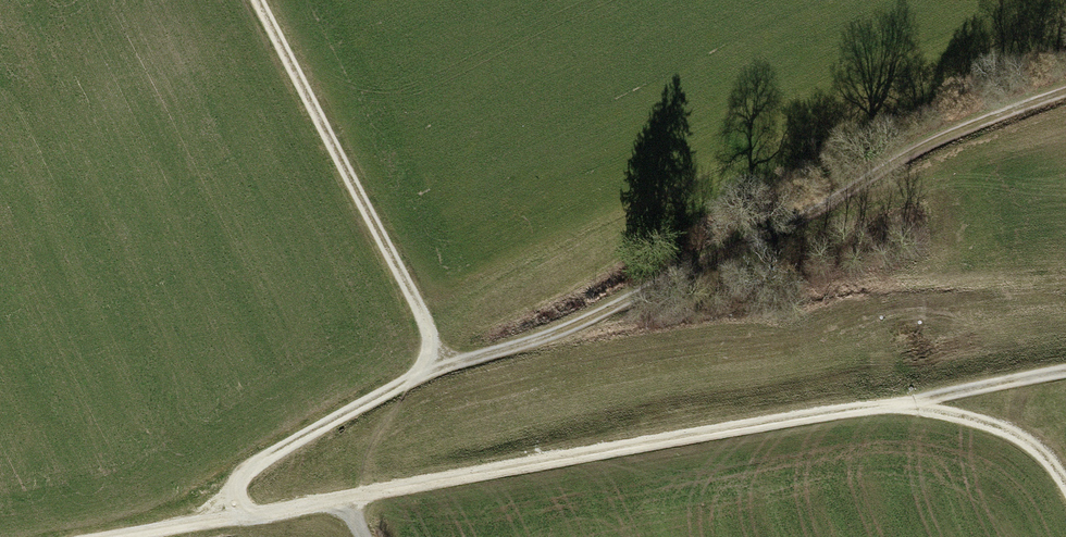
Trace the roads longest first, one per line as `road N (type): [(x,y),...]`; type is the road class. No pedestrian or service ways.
road 1 (track): [(228,522),(235,486),(254,465),(381,395),(586,320),(789,226),(941,142),(1065,95)]
road 2 (track): [(139,536),(906,407)]
road 3 (track): [(421,375),(430,354),(427,325),(254,0)]
road 4 (track): [(1065,490),(1022,440),(906,407)]
road 5 (track): [(906,407),(1065,377)]

